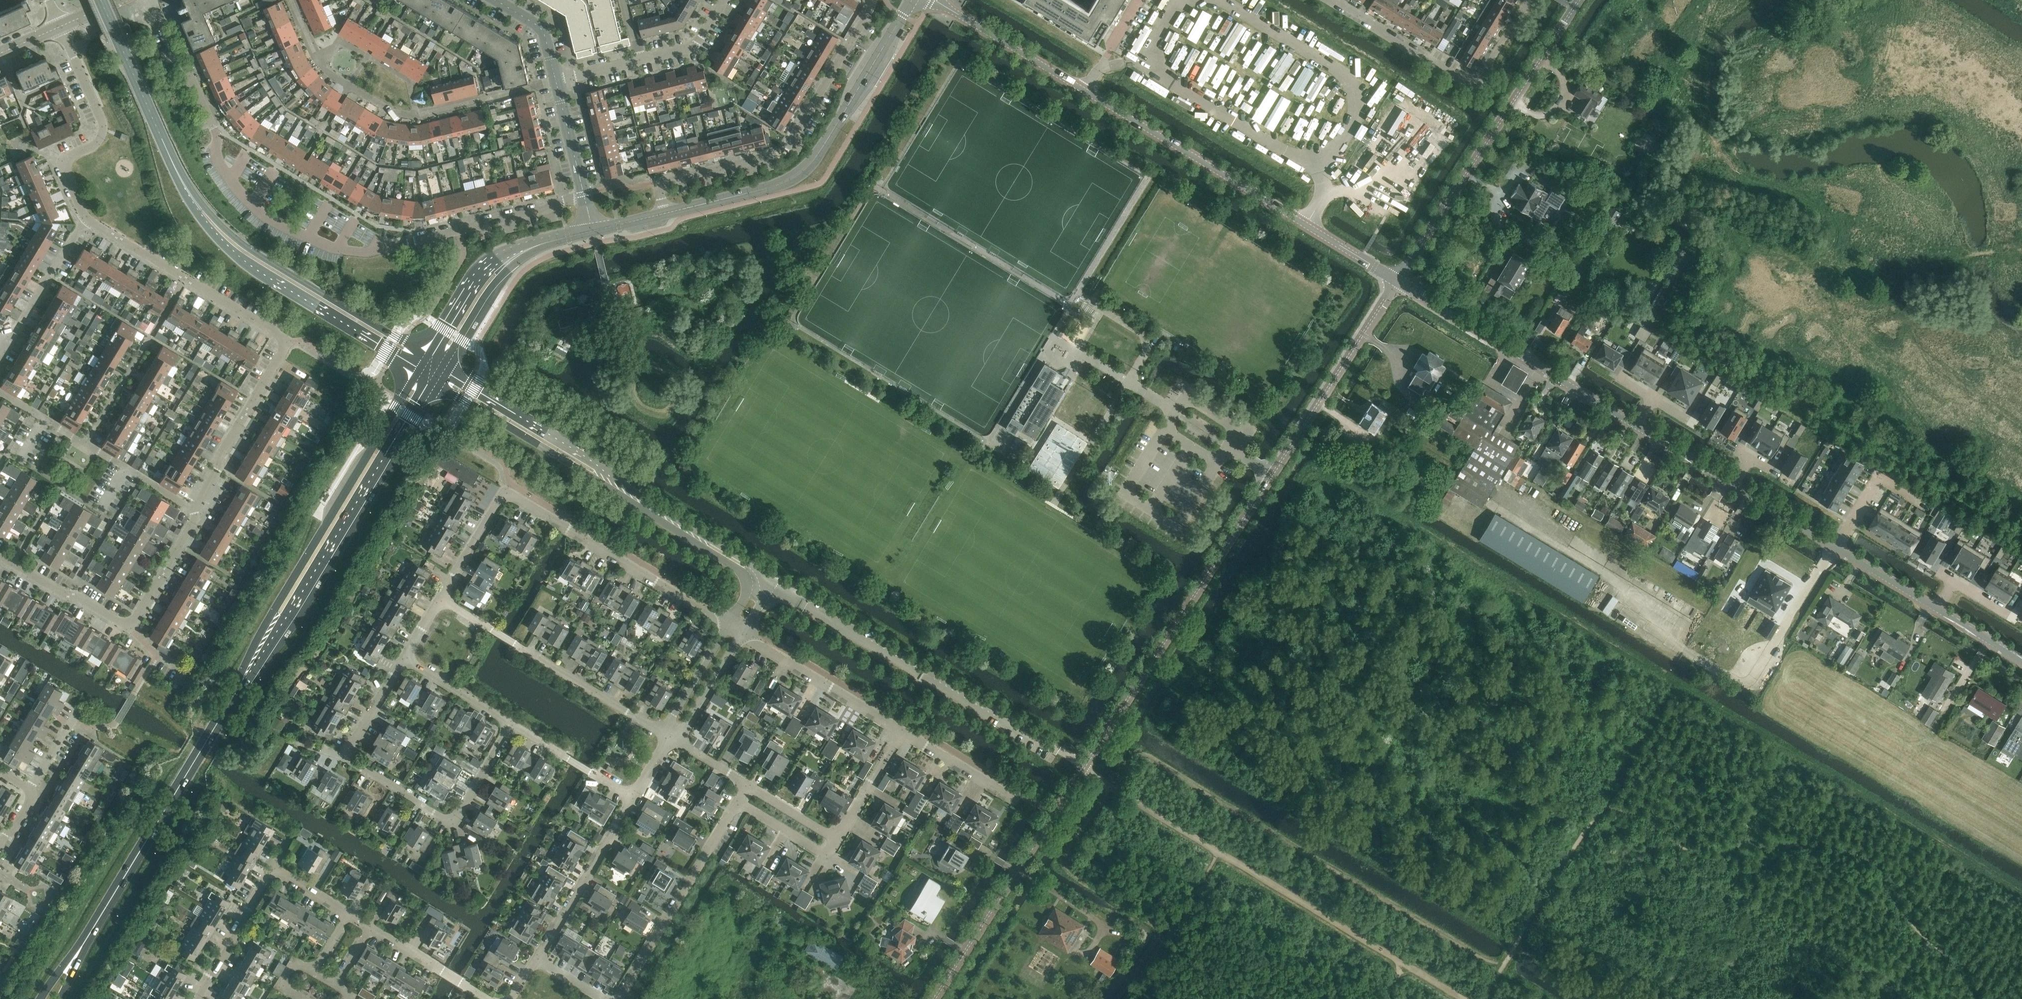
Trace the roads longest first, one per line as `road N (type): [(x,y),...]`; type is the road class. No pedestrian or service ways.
road 1 (unclassified): [(939,998),(1397,282)]
road 2 (tertiary): [(2021,660),(1397,282)]
road 3 (residential): [(584,194),(368,251),(288,228),(247,201),(218,159),(215,130),(152,0)]
road 4 (residential): [(195,511),(288,341),(86,219)]
road 5 (secondary): [(419,373),(259,637),(223,718)]
road 6 (secondary): [(223,718),(435,384)]
road 7 (track): [(1404,965),(1085,767)]
road 8 (unclassified): [(435,384),(750,578)]
road 9 (tertiary): [(1397,282),(1083,89)]
road 10 (unclassified): [(754,565),(446,366)]
road 11 (residential): [(511,724),(455,820),(434,812),(345,758),(403,659)]
road 12 (secondary): [(165,147),(181,192),(217,239),(419,373)]
road 13 (tertiary): [(666,214),(774,186),(807,168),(912,0)]
road 14 (secondary): [(430,357),(247,250),(192,191),(165,147)]
road 15 (unclassified): [(1397,282),(1579,0)]
road 16 (residential): [(872,0),(788,147),(659,184),(666,214)]
road 17 (residential): [(195,511),(130,625),(0,555)]
road 18 (residential): [(1330,0),(1474,87),(1527,0)]
road 19 (residential): [(669,737),(441,599)]
road 20 (residential): [(728,627),(505,492)]
road 21 (secondary): [(95,929),(223,718)]
road 22 (residential): [(618,998),(739,804)]
road 23 (residential): [(86,219),(66,164),(103,128),(60,26)]
road 24 (tertiary): [(568,236),(498,258),(430,357)]
road 25 (residential): [(538,958),(634,797)]
road 26 (residential): [(904,730),(744,636)]
road 27 (tertiary): [(446,366),(512,266),(568,236)]
road 28 (tertiary): [(1083,89),(934,0)]
road 29 (residential): [(0,357),(86,219)]
road 30 (secondary): [(165,147),(99,0)]
road 31 (residential): [(196,998),(274,868)]
road 32 (residential): [(634,797),(511,724)]
road 33 (residential): [(492,998),(372,928)]
road 34 (residential): [(904,730),(1019,800)]
road 35 (residential): [(669,737),(685,730),(744,636)]
road 36 (residential): [(837,838),(904,730)]
road 37 (residential): [(728,627),(670,720),(669,737)]
road 38 (residential): [(511,724),(403,659)]
road 39 (residential): [(441,599),(505,492)]
road 40 (residential): [(837,838),(826,856),(739,804)]

